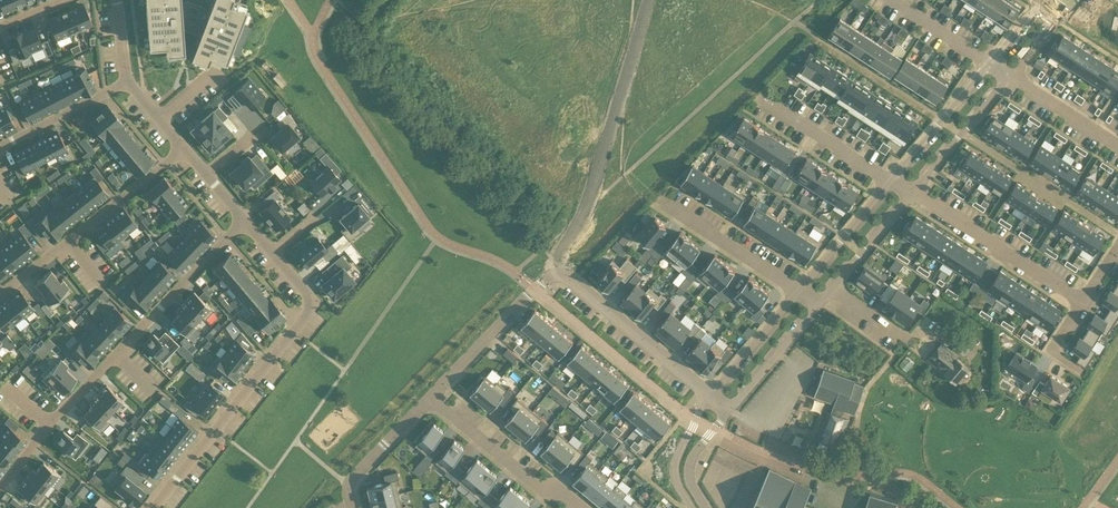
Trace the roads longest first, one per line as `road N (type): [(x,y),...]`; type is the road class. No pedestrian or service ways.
road 1 (residential): [(429,398),(555,274),(710,396)]
road 2 (residential): [(245,221),(50,425),(0,490)]
road 3 (residential): [(154,507),(306,315),(306,293),(273,254)]
road 4 (residential): [(567,194),(658,77),(583,0)]
road 5 (residential): [(0,296),(185,147)]
road 6 (residential): [(914,193),(1081,302)]
road 7 (residential): [(429,398),(541,489),(562,492),(582,507)]
road 8 (residential): [(800,291),(658,199)]
road 9 (residential): [(893,180),(759,98)]
road 10 (residential): [(914,193),(1011,77)]
road 11 (residential): [(988,63),(893,180)]
road 12 (residential): [(893,180),(800,291)]
road 13 (residential): [(128,81),(0,148)]
road 14 (residential): [(352,507),(350,481),(429,398)]
road 15 (residential): [(730,411),(819,304)]
road 16 (residential): [(800,291),(710,396)]
road 17 (residential): [(539,0),(452,96)]
road 18 (residential): [(1011,77),(1117,147)]
road 19 (residential): [(832,288),(914,193)]
road 20 (residential): [(710,396),(675,468),(693,507)]

